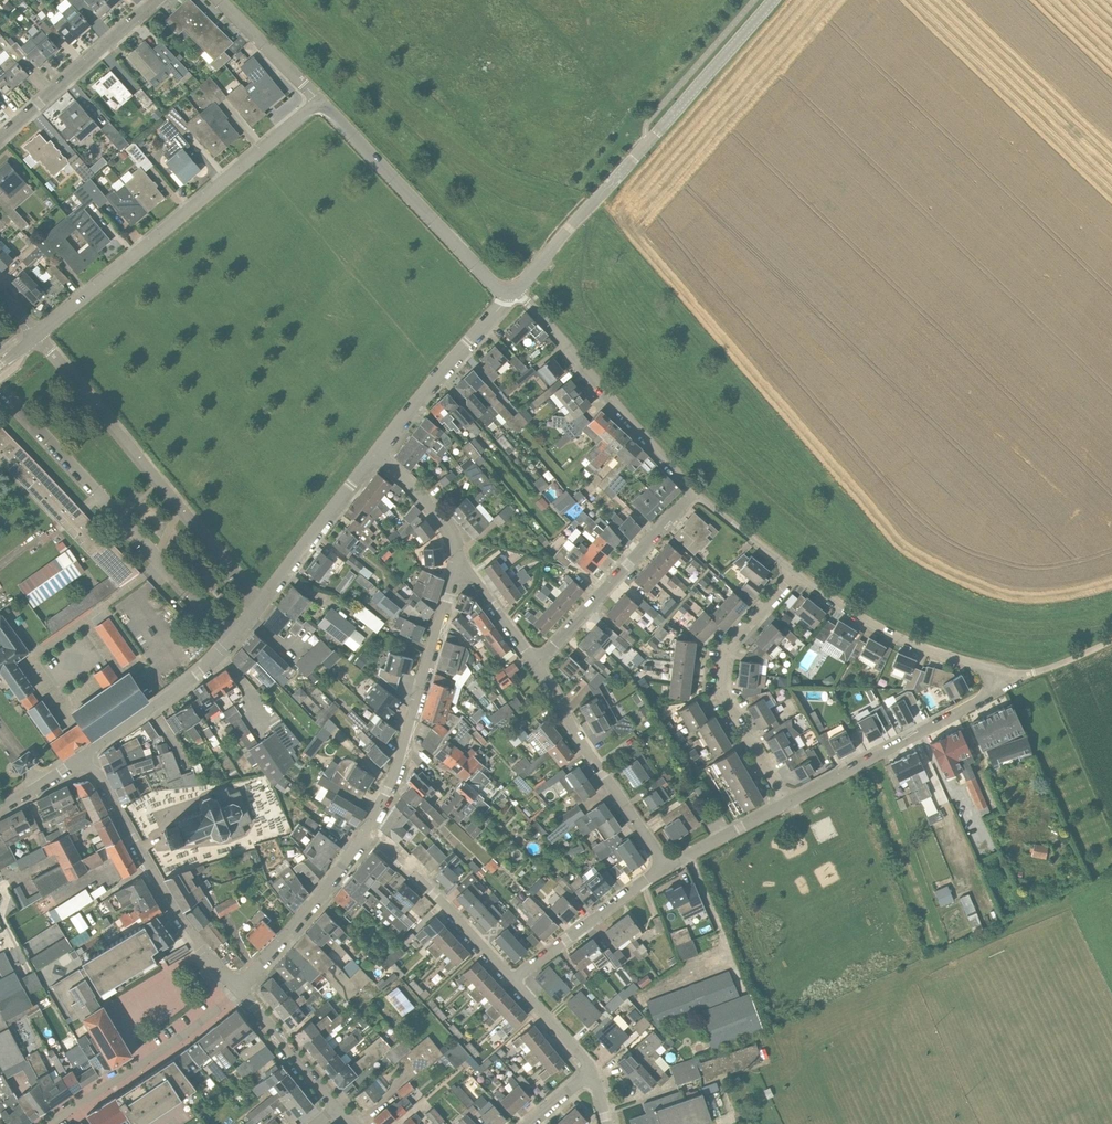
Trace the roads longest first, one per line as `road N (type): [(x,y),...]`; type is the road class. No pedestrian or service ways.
road 1 (tertiary): [(516,290),(772,0)]
road 2 (tertiary): [(39,336),(323,101)]
road 3 (residential): [(267,602),(39,336)]
road 4 (residential): [(233,637),(5,389)]
road 5 (residential): [(367,833),(402,774),(466,567)]
road 6 (residential): [(790,799),(1043,670)]
road 7 (residential): [(237,987),(175,914),(85,755)]
road 8 (tertiary): [(511,296),(323,101)]
road 9 (residential): [(790,799),(734,706),(729,662),(734,645),(799,571)]
road 10 (residential): [(1043,670),(920,645),(799,571)]
road 11 (residential): [(697,485),(516,290)]
road 12 (residential): [(541,665),(697,485)]
road 13 (residential): [(672,859),(541,665)]
road 14 (residential): [(50,1123),(190,1030),(237,987)]
road 15 (residential): [(0,138),(157,0)]
road 16 (residential): [(378,457),(511,296)]
road 17 (residential): [(367,833),(428,887),(511,982)]
road 18 (residential): [(511,982),(672,859)]
road 19 (residential): [(237,987),(367,833)]
road 20 (residential): [(85,755),(233,637)]
road 21 (residential): [(267,602),(378,457)]
road 22 (residential): [(335,1108),(237,987)]
road 23 (residential): [(466,567),(453,533),(378,457)]
road 24 (residential): [(323,101),(223,0)]
road 25 (residential): [(799,571),(697,485)]
road 26 (residential): [(672,859),(790,799)]
road 27 (residential): [(541,665),(466,567)]

